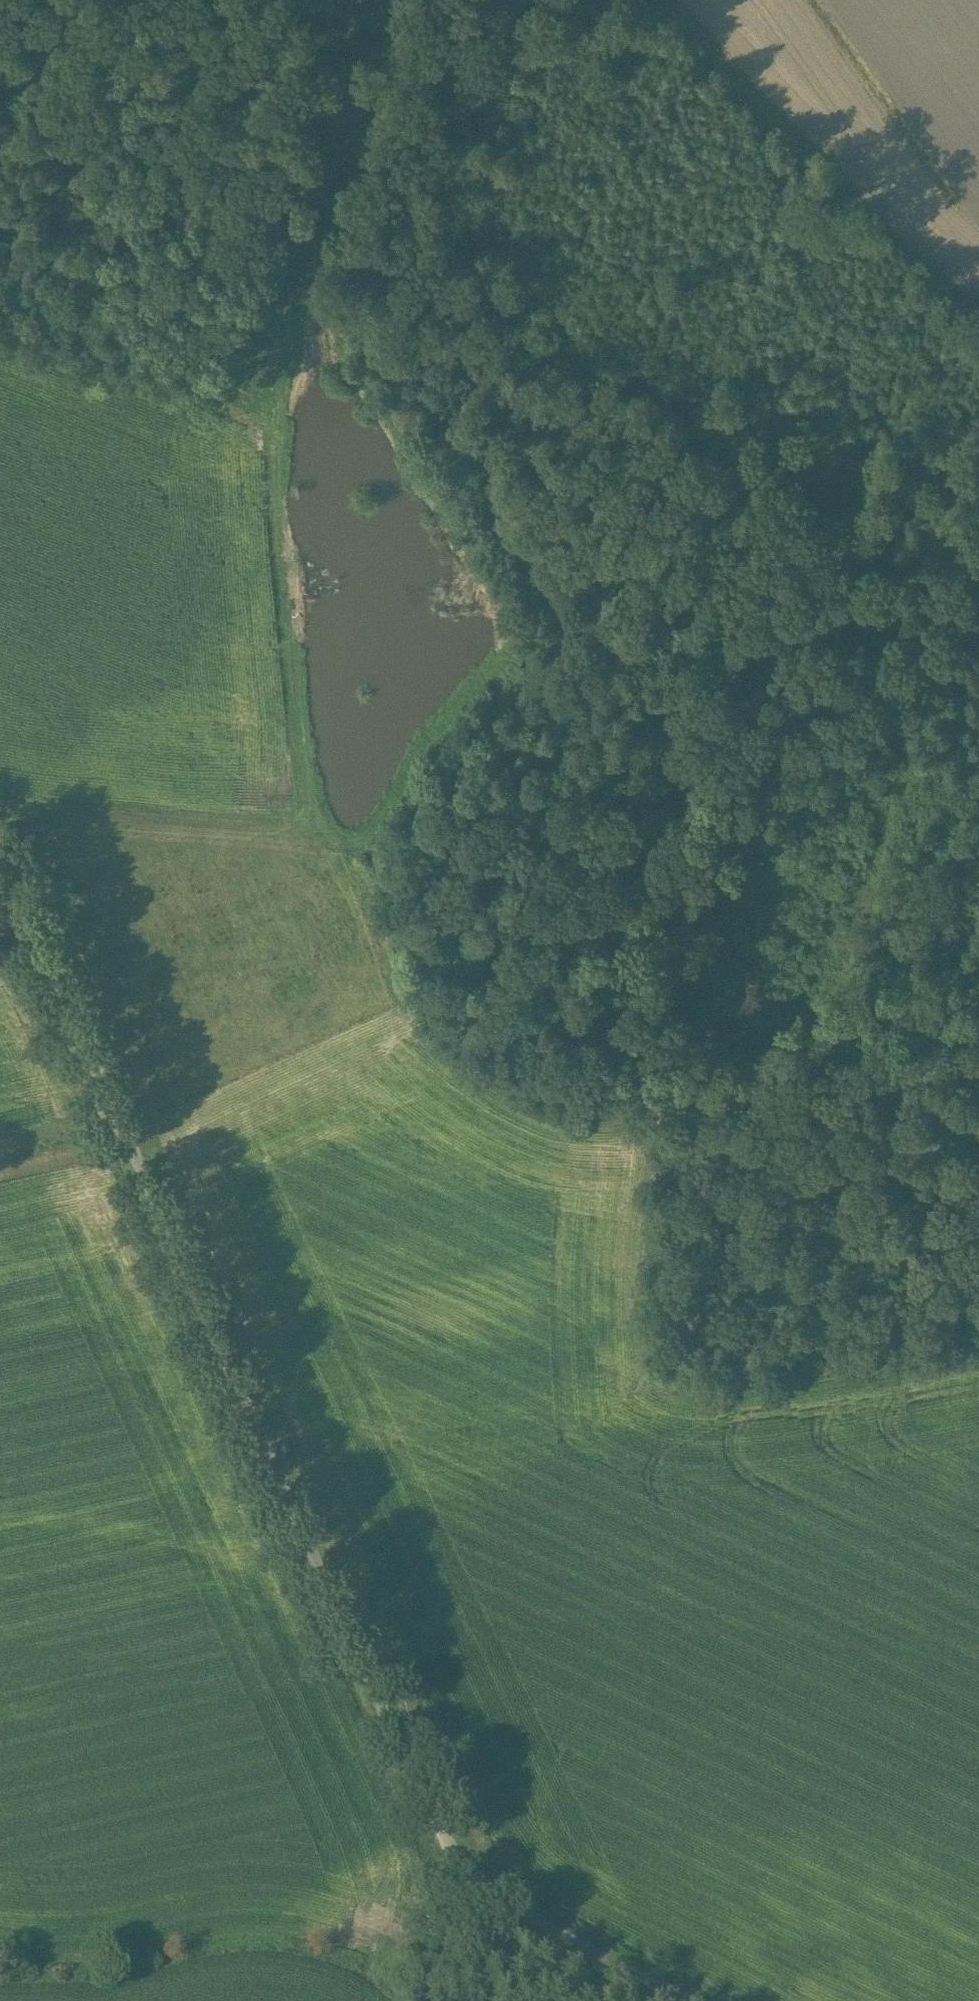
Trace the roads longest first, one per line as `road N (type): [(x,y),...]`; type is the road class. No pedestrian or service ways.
road 1 (unclassified): [(691,2000),(524,1923),(456,1856),(411,1774),(0,853)]

